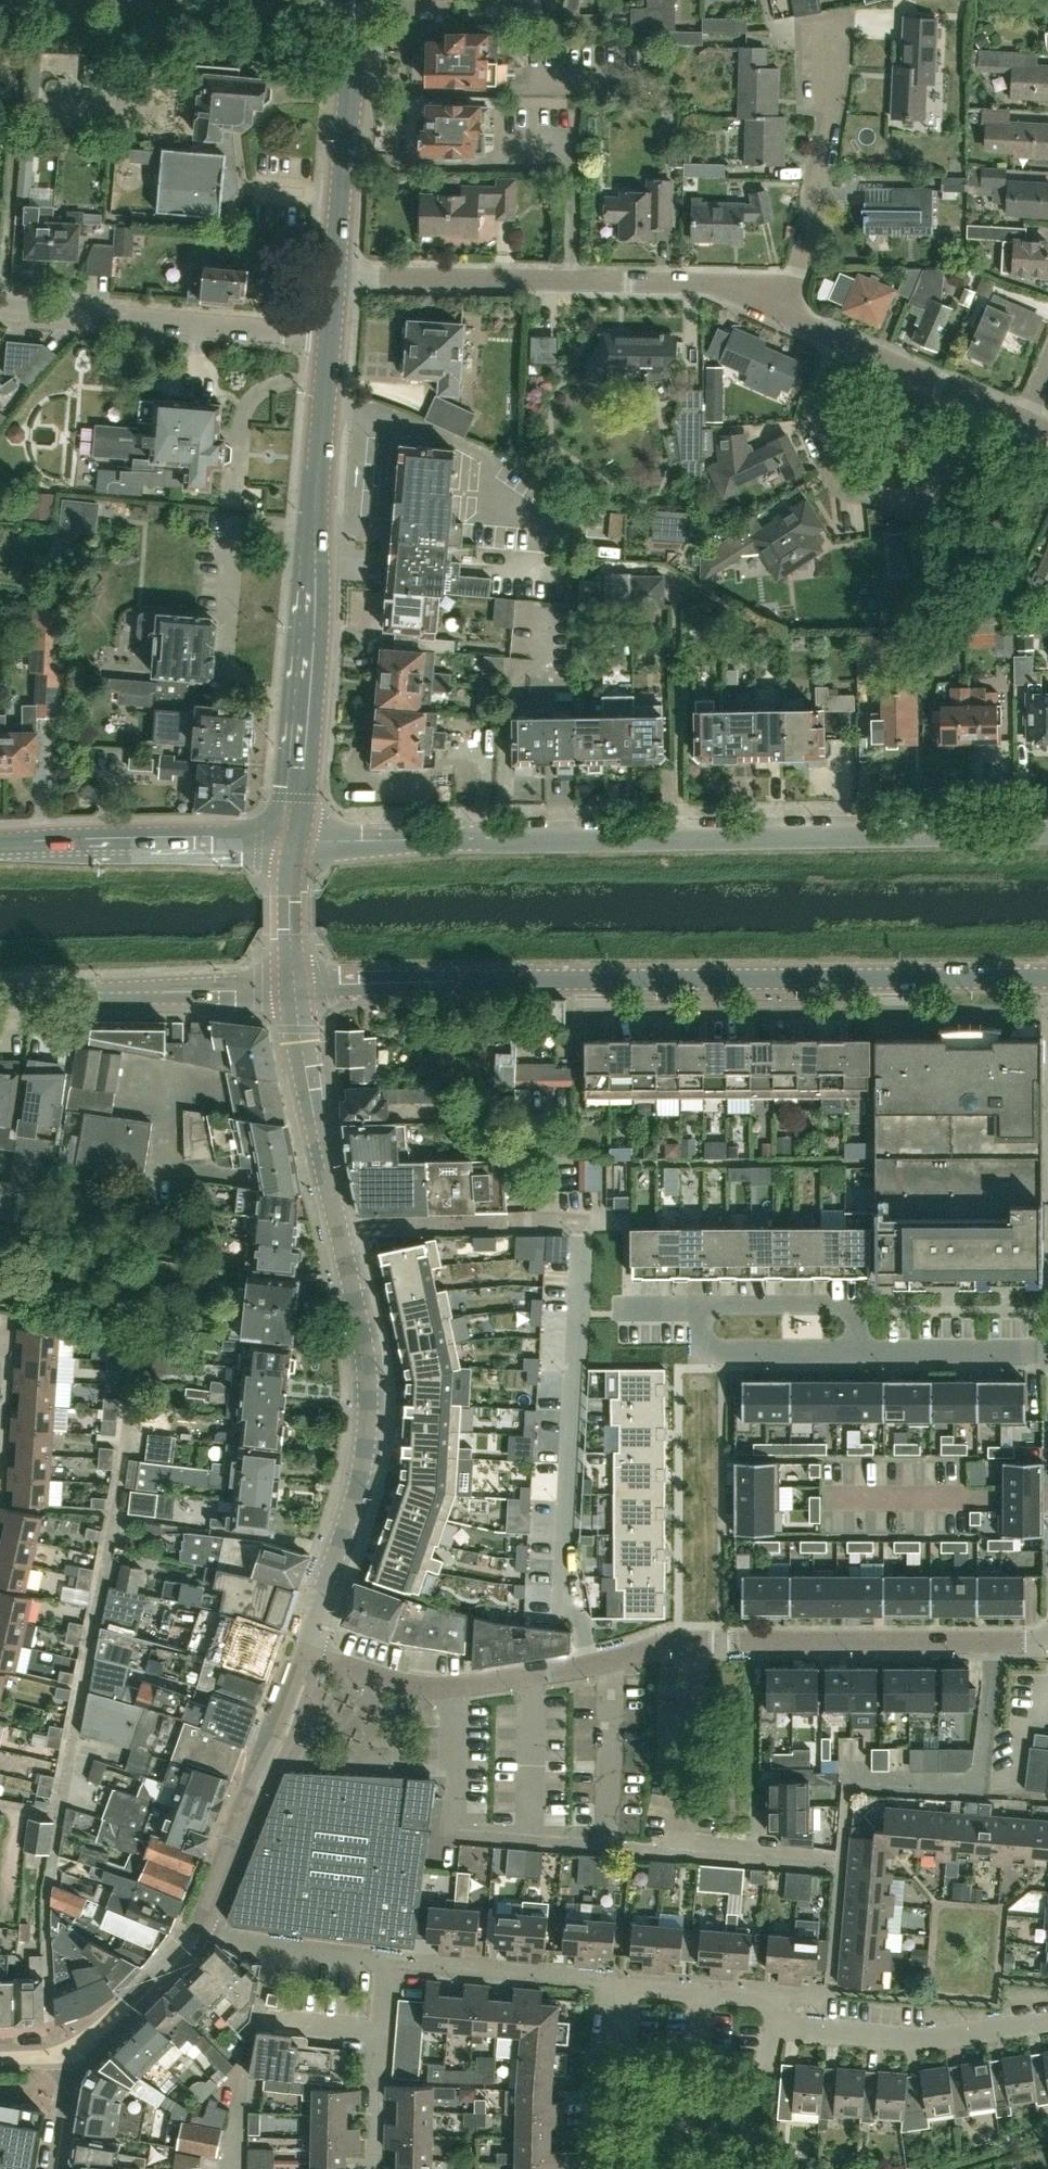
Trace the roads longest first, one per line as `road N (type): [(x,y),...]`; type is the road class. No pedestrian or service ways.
road 1 (unclassified): [(1047,831),(300,840)]
road 2 (unclassified): [(296,983),(368,1392),(359,1483),(302,1659)]
road 3 (residential): [(0,1805),(58,1814),(117,1485),(130,1328),(7,1318)]
road 4 (residential): [(395,1686),(527,1677),(669,1641),(1047,1633)]
road 5 (secondary): [(300,840),(329,333)]
road 6 (unclassified): [(606,1985),(728,1998),(786,2030),(860,2038),(1047,2022)]
road 7 (residential): [(778,309),(724,285),(335,276)]
road 8 (residential): [(981,403),(932,497),(905,505),(850,494),(834,486),(805,414),(839,341)]
road 9 (residential): [(583,982),(585,1013),(896,1012)]
road 10 (residential): [(329,333),(0,304)]
road 11 (secondary): [(583,982),(896,978)]
road 12 (secondary): [(300,840),(0,844)]
road 13 (residential): [(778,309),(820,208),(823,21)]
road 14 (tertiary): [(0,994),(296,983)]
road 15 (secondary): [(296,983),(583,982)]
road 16 (unclassified): [(302,1659),(200,1923)]
road 17 (secondary): [(335,276),(357,0)]
road 18 (unclassified): [(383,1962),(606,1985)]
road 19 (residential): [(1044,1500),(827,1499)]
road 20 (residential): [(701,1309),(856,1306),(856,1349)]
road 21 (residential): [(856,1349),(701,1349),(701,1309)]
road 22 (residential): [(1047,1351),(856,1349)]
road 23 (unclassified): [(200,1923),(108,2022),(62,2053)]
road 24 (unclassified): [(383,1962),(270,1946),(200,1923)]
road 25 (residential): [(589,2146),(606,1985)]
road 26 (residential): [(981,403),(839,341)]
road 27 (secondary): [(896,978),(1047,977)]
road 28 (residential): [(896,1012),(1047,1012)]
road 29 (secondary): [(296,983),(292,892),(300,840)]
road 30 (unclassified): [(374,2168),(380,2026)]
road 31 (residential): [(380,2026),(257,2015)]

